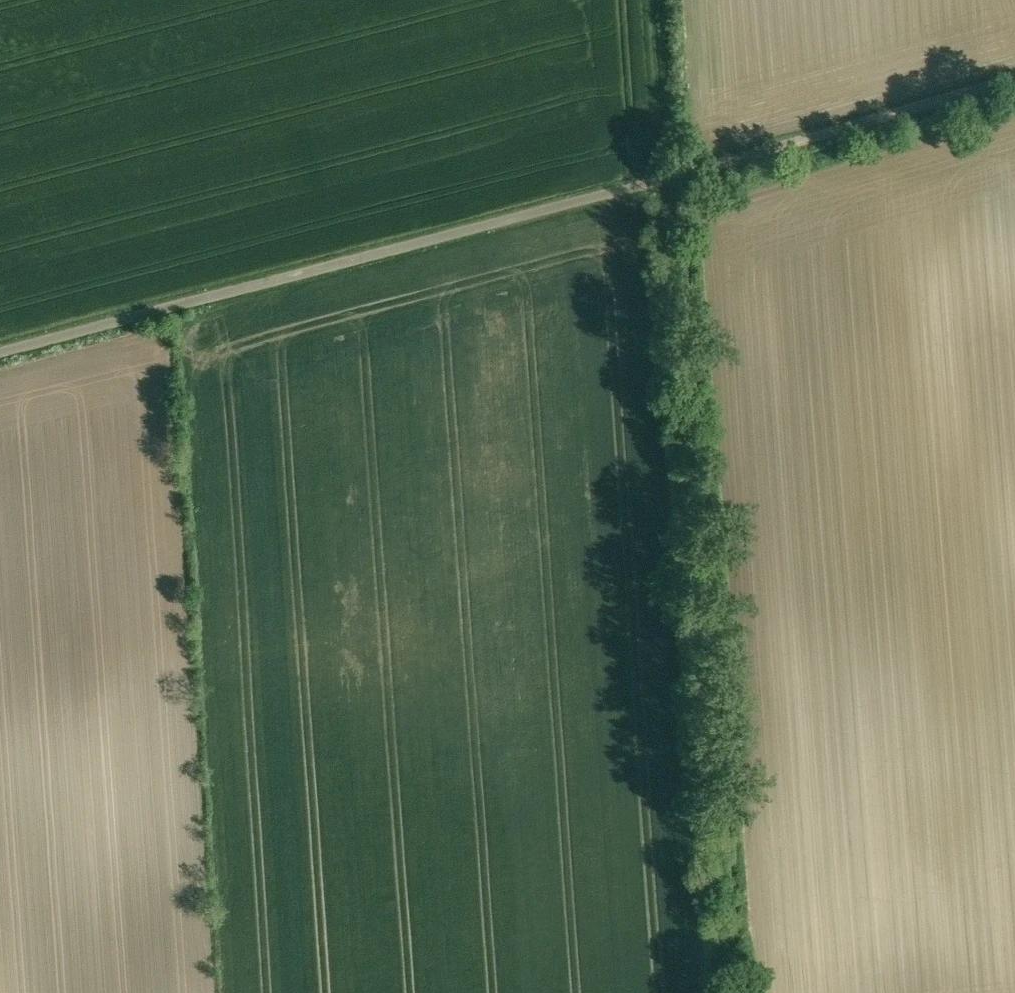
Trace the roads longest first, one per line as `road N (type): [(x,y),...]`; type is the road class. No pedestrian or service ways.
road 1 (unclassified): [(1014,78),(0,354)]

